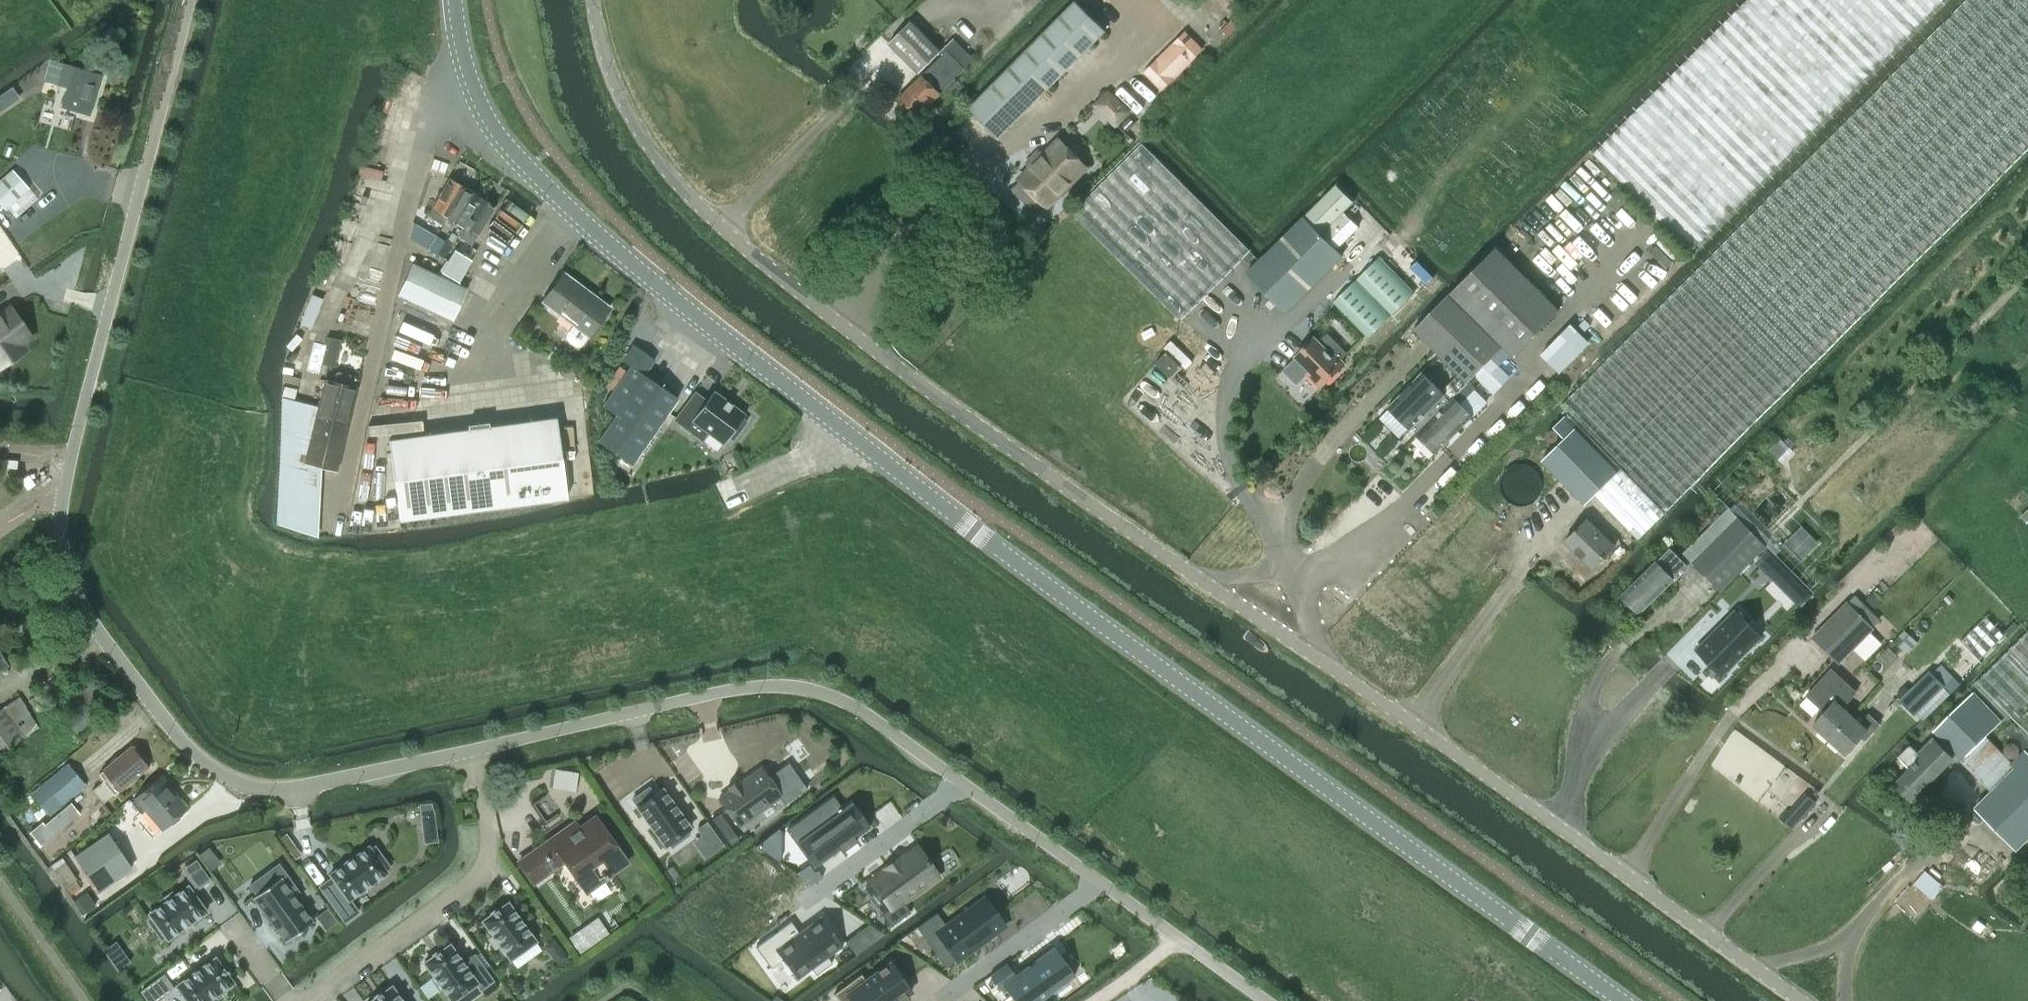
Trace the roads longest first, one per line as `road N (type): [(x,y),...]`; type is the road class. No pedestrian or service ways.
road 1 (unclassified): [(1803,1000),(962,414),(749,252),(688,193),(631,115),(593,0)]
road 2 (tertiary): [(1622,1000),(1004,554),(629,262),(491,124),(468,75),(454,0)]
road 3 (unclassified): [(467,751),(294,790),(235,782),(172,731),(70,581),(59,529),(65,477),(189,0)]
road 4 (unclassified): [(1267,1000),(888,730),(817,691),(731,689),(467,751)]
road 5 (residential): [(467,751),(487,856),(473,878),(314,1000)]

